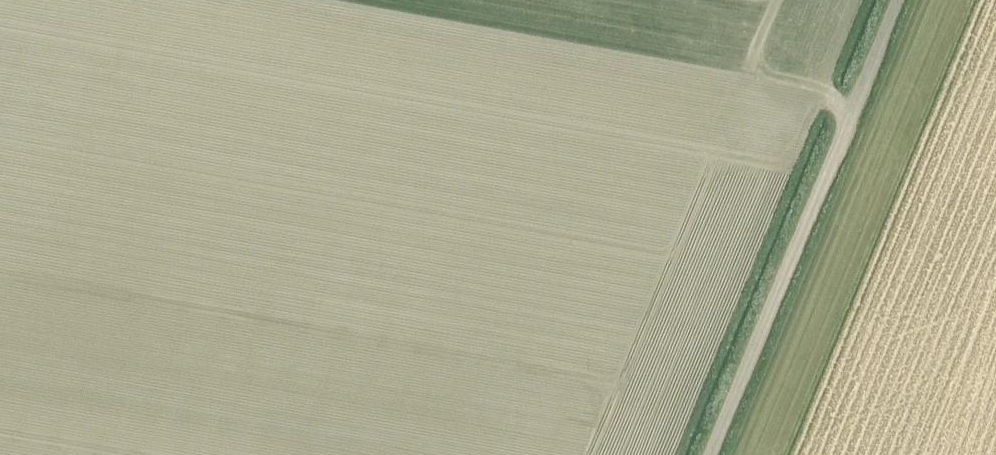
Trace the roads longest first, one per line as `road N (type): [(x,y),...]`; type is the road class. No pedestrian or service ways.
road 1 (track): [(709,454),(897,0)]

